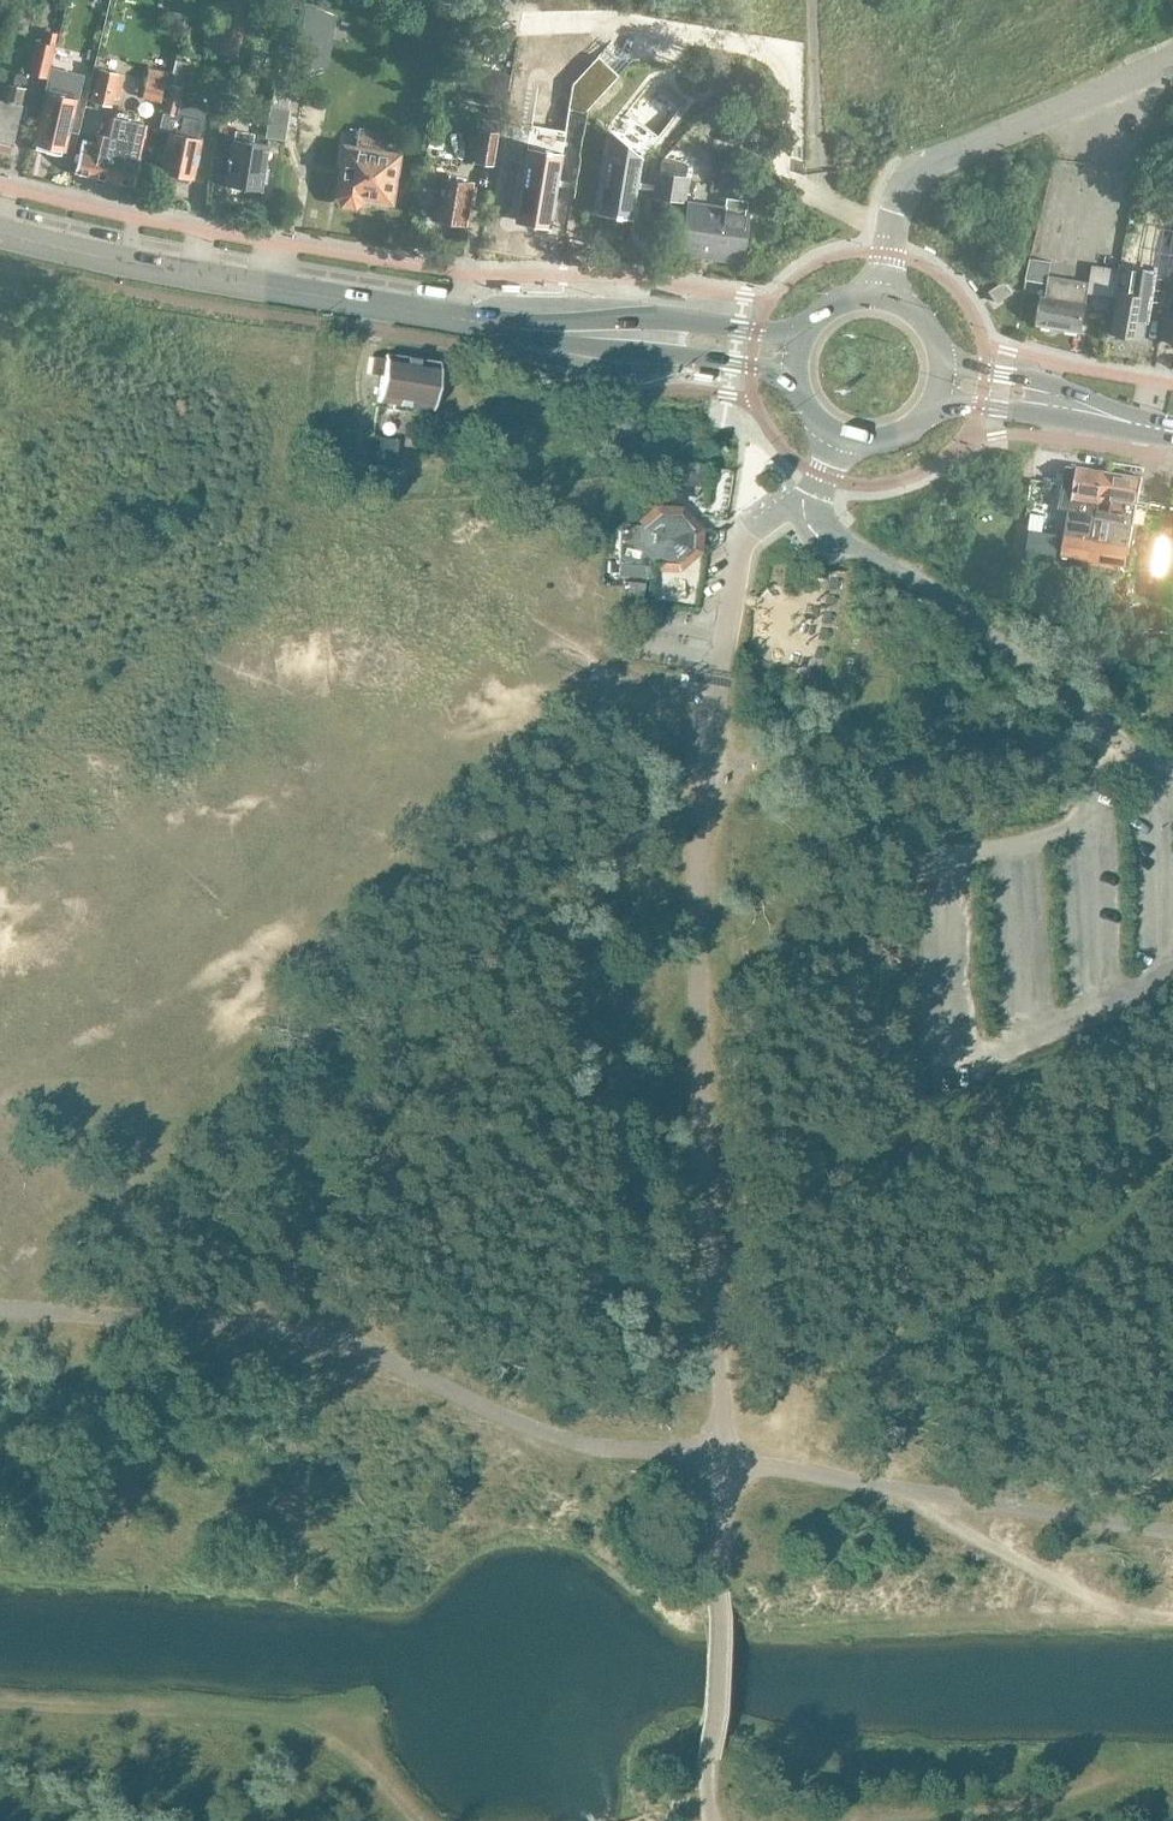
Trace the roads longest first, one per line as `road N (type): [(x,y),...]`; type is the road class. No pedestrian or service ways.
road 1 (track): [(724,1459),(698,870),(722,673)]
road 2 (track): [(0,1325),(308,1342),(371,1355),(553,1440),(724,1459)]
road 3 (primary): [(473,322),(0,233)]
road 4 (track): [(1172,1529),(724,1459)]
road 5 (primary): [(798,336),(473,322)]
road 6 (primary): [(473,322),(791,374)]
road 7 (track): [(1126,1619),(906,1490)]
road 8 (track): [(710,1820),(717,1588)]
road 9 (primary): [(791,374),(807,415),(851,442),(896,439),(938,402)]
road 10 (primary): [(1121,418),(1076,391),(945,360)]
road 11 (primary): [(938,402),(1121,418)]
road 12 (track): [(724,1459),(717,1588)]

